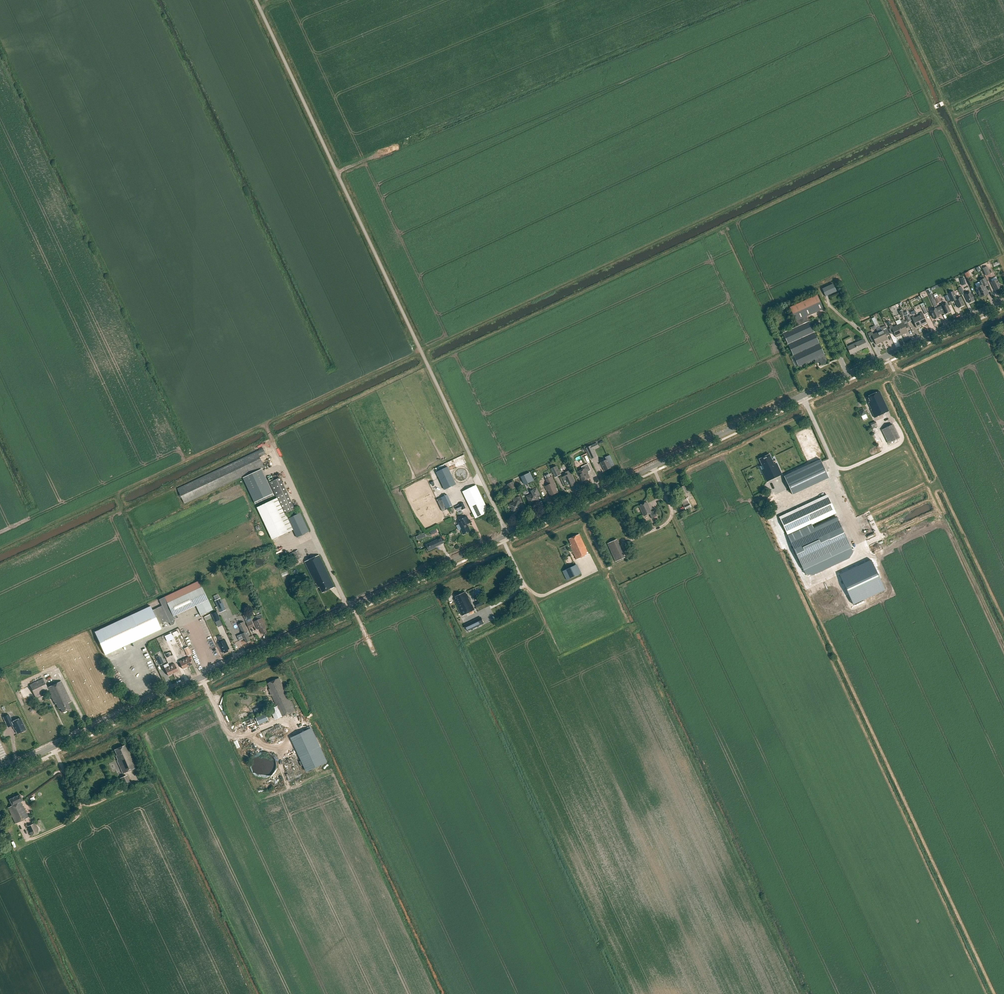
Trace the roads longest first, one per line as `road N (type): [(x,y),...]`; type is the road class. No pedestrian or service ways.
road 1 (unclassified): [(257,0),(507,534)]
road 2 (tertiary): [(0,772),(507,534)]
road 3 (tertiary): [(507,534),(1003,301)]
road 4 (track): [(0,550),(421,352)]
road 5 (track): [(1003,254),(882,0)]

